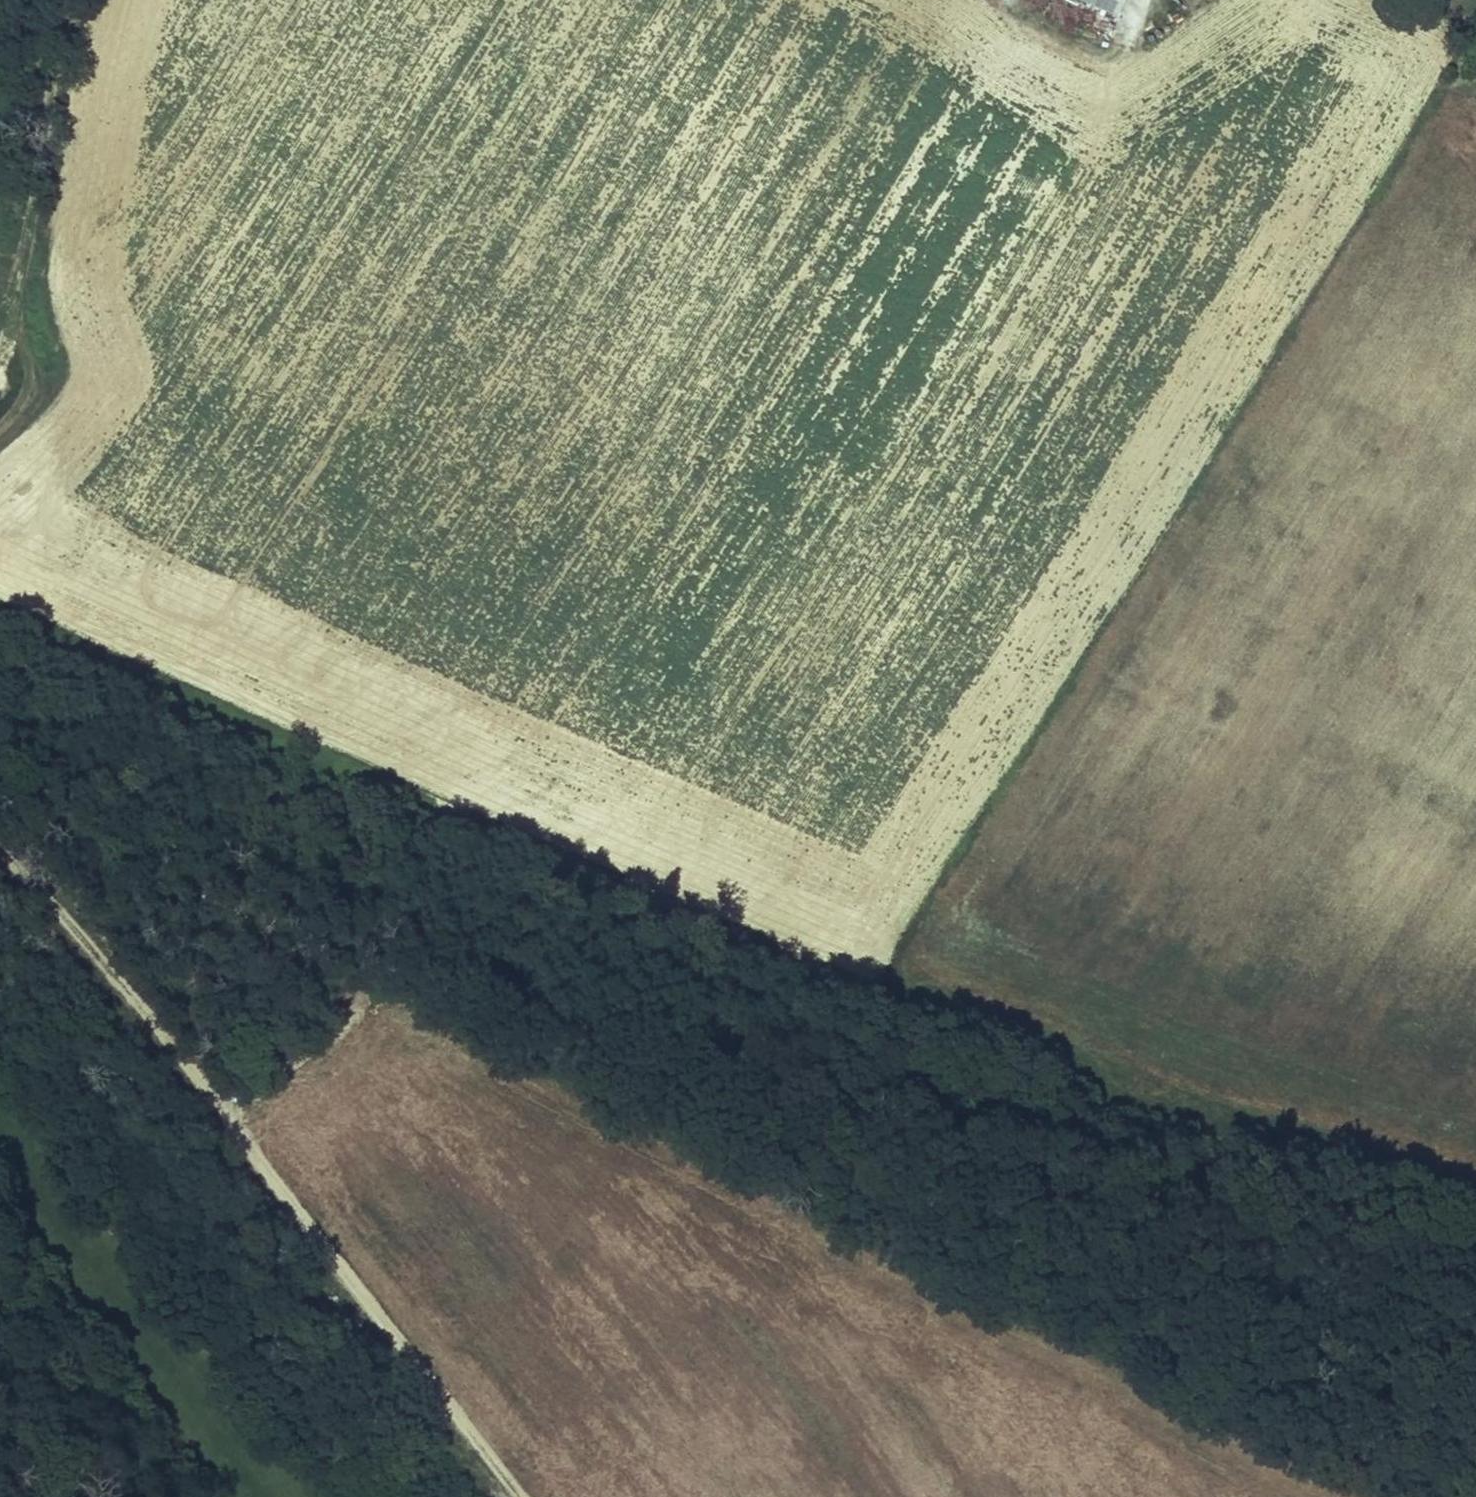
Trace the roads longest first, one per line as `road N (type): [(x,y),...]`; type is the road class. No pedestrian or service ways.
road 1 (track): [(0,847),(249,1138),(521,1496)]

